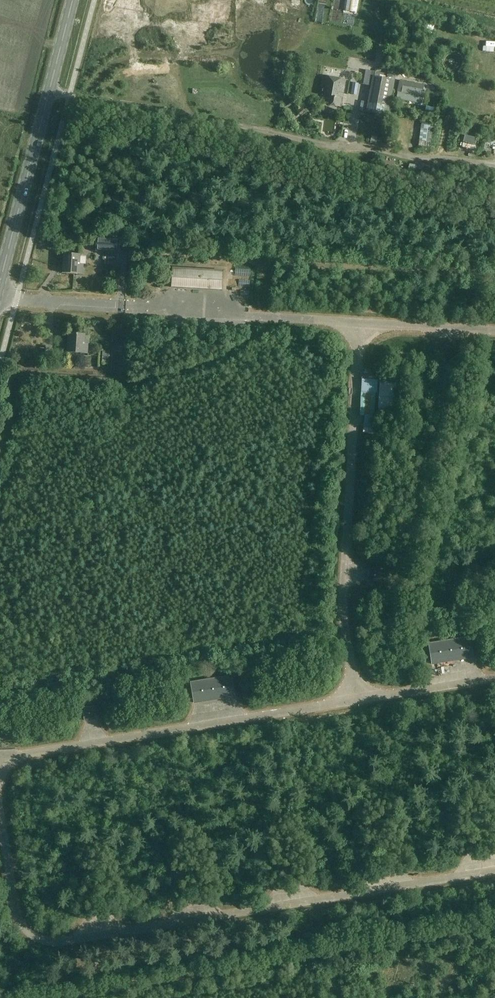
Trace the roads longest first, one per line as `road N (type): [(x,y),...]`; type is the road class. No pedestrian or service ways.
road 1 (track): [(494,177),(48,95)]
road 2 (primary): [(0,282),(73,0)]
road 3 (unclassified): [(125,309),(0,300)]

